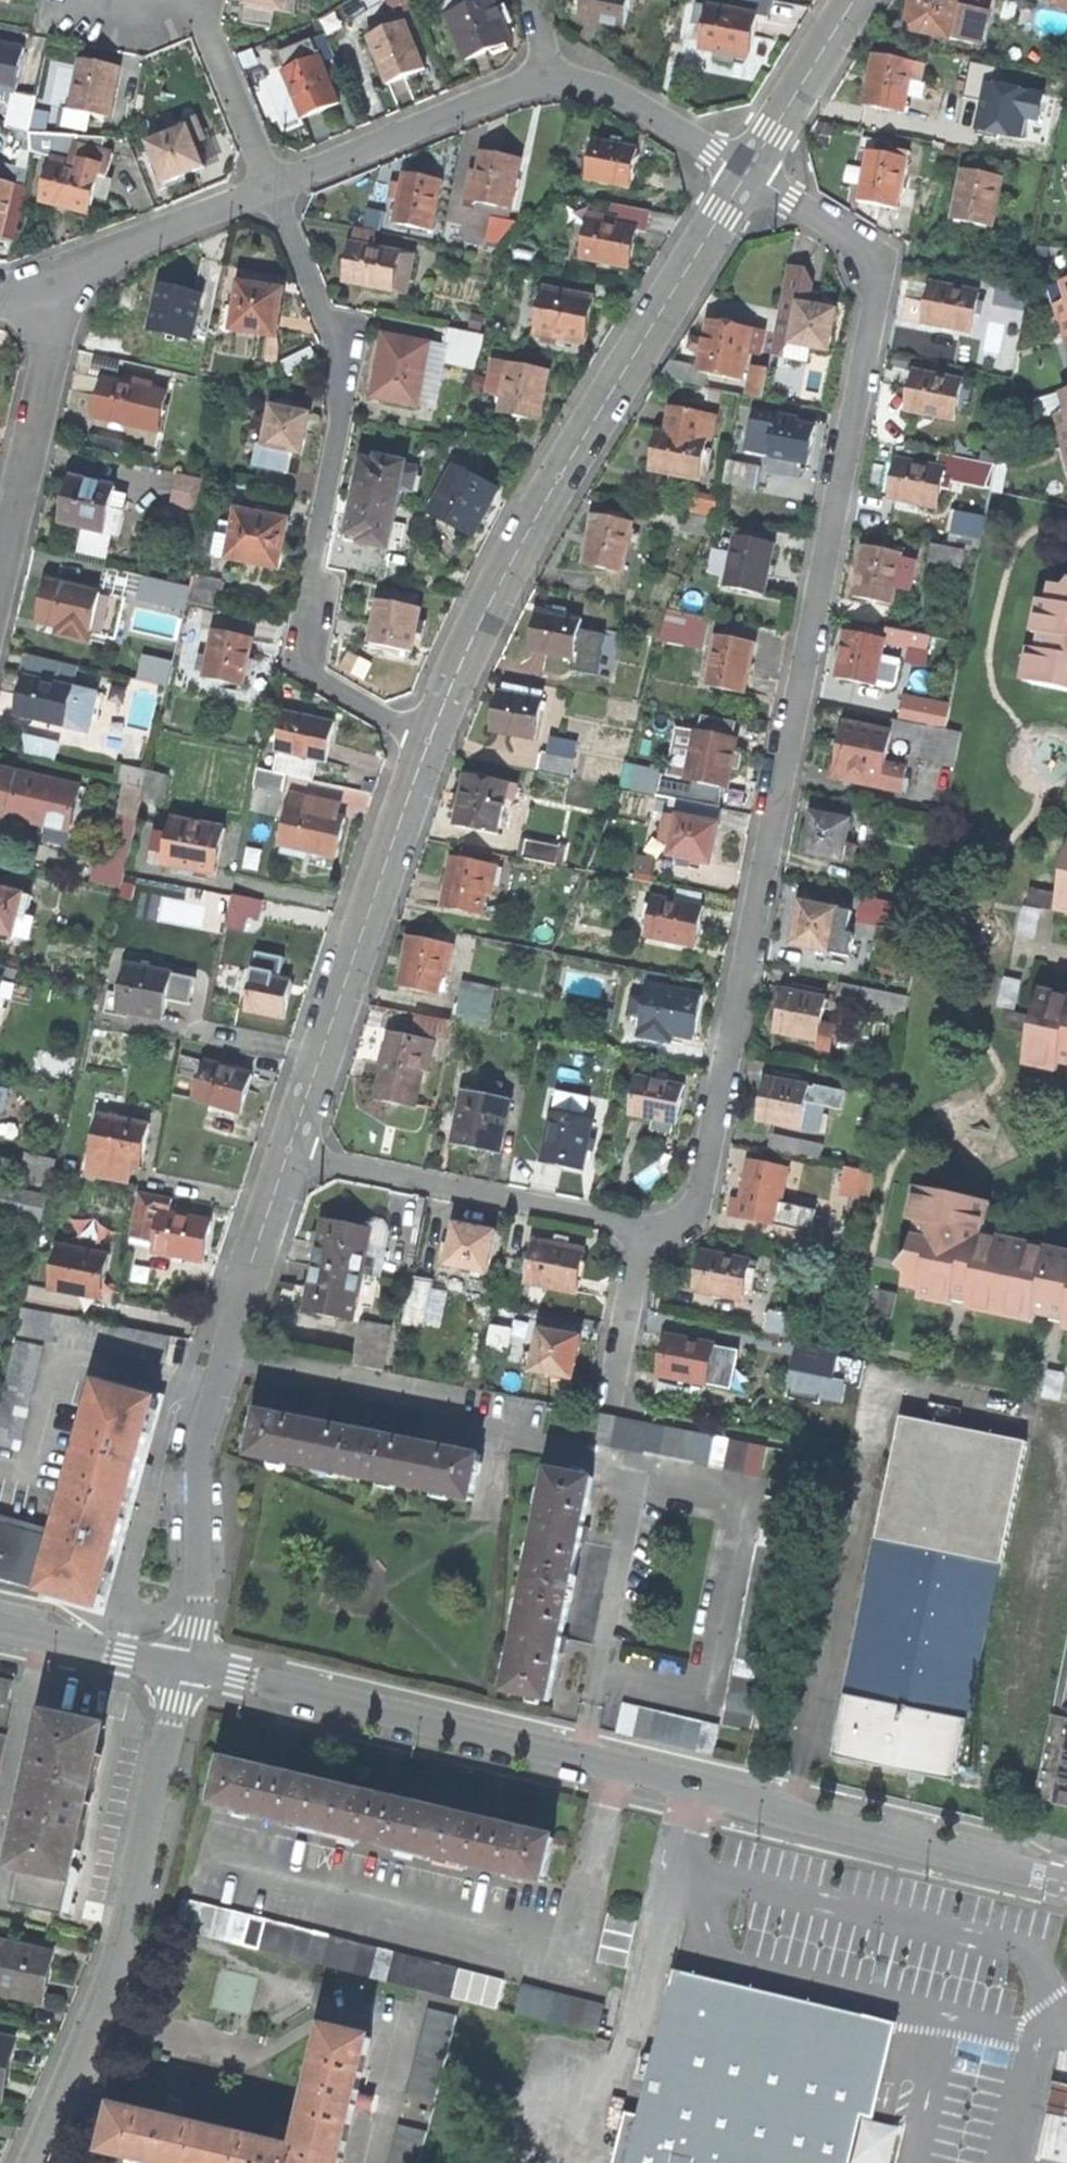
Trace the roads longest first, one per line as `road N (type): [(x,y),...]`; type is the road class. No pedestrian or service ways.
road 1 (residential): [(649,1241),(690,1210),(703,1179),(876,291),(860,249),(747,172)]
road 2 (residential): [(1066,1879),(810,1825),(709,1789),(174,1669)]
road 3 (residential): [(747,172),(523,539),(427,745)]
road 4 (residential): [(427,745),(293,667),(344,390),(332,337),(270,187)]
road 5 (residential): [(286,1156),(207,1400),(197,1473),(200,1597),(195,1628),(174,1669)]
road 6 (residential): [(174,1669),(177,1725),(125,1950),(37,2162)]
road 7 (residential): [(427,745),(286,1156)]
road 8 (residential): [(649,1241),(605,1219),(286,1156)]
road 9 (residential): [(0,570),(63,272)]
road 10 (residential): [(270,187),(544,81)]
road 11 (residential): [(544,81),(573,80),(622,96),(747,172)]
road 12 (residential): [(63,272),(270,187)]
road 13 (residential): [(854,0),(747,172)]
road 14 (residential): [(270,187),(212,43),(205,2)]
road 15 (residential): [(174,1669),(0,1630)]
road 16 (residential): [(607,1408),(635,1269),(649,1241)]

